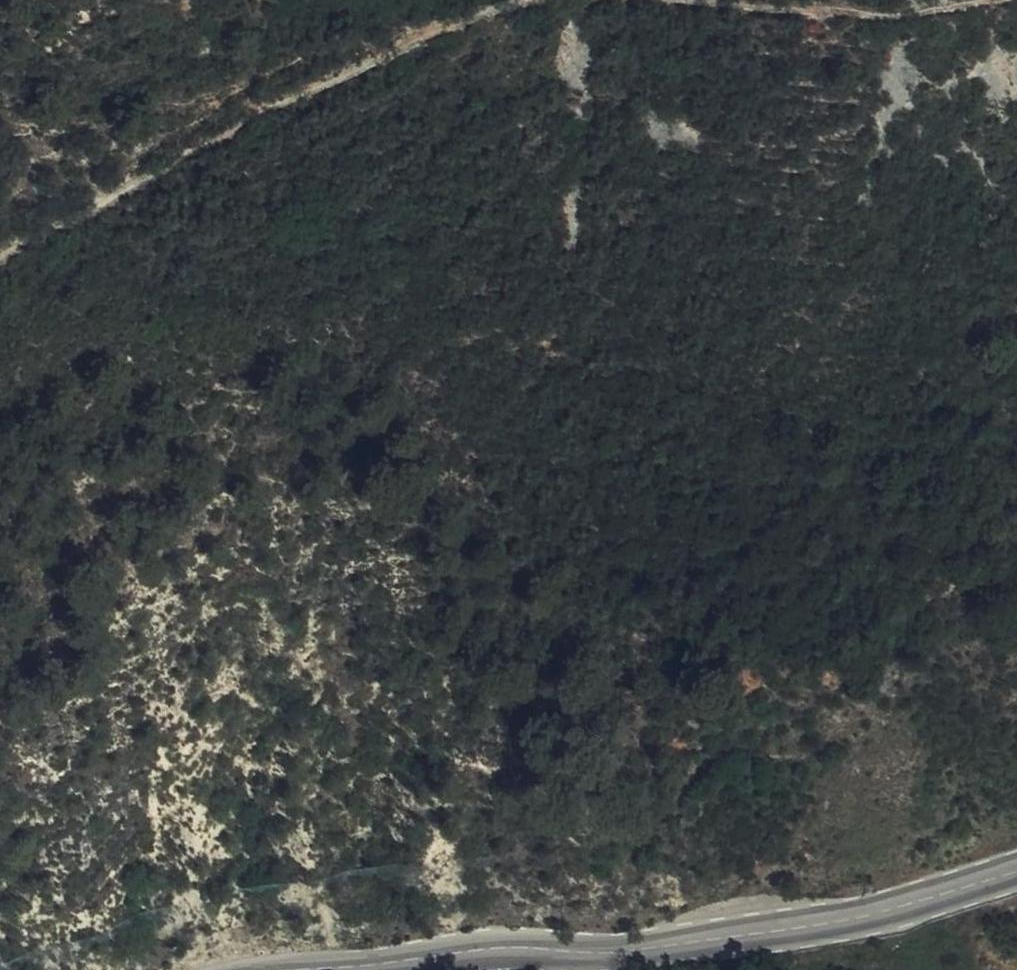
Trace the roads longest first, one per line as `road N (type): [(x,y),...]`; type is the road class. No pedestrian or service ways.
road 1 (secondary): [(1016,872),(885,913),(629,954),(518,949),(318,969)]

